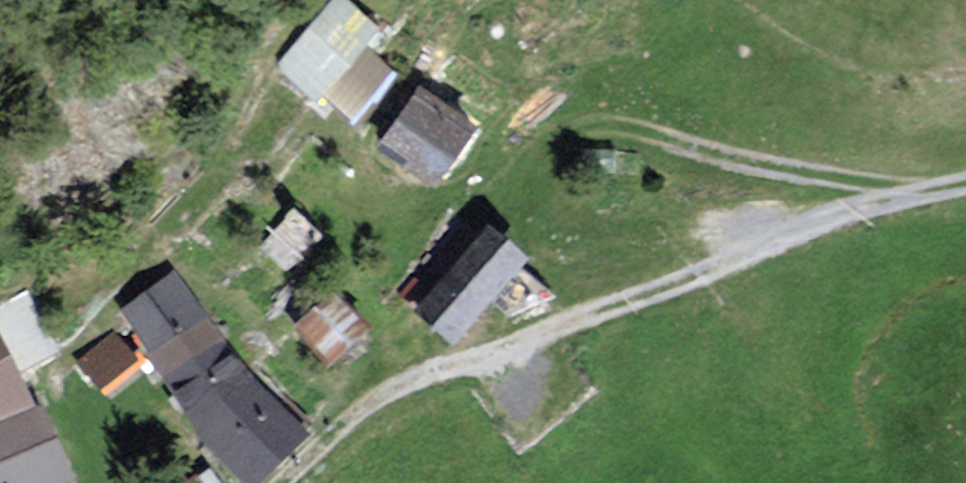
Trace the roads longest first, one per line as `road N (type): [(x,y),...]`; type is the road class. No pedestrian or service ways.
road 1 (track): [(280,482),(362,408),(404,382),(758,250)]
road 2 (unclassified): [(758,250),(872,205),(965,183)]

